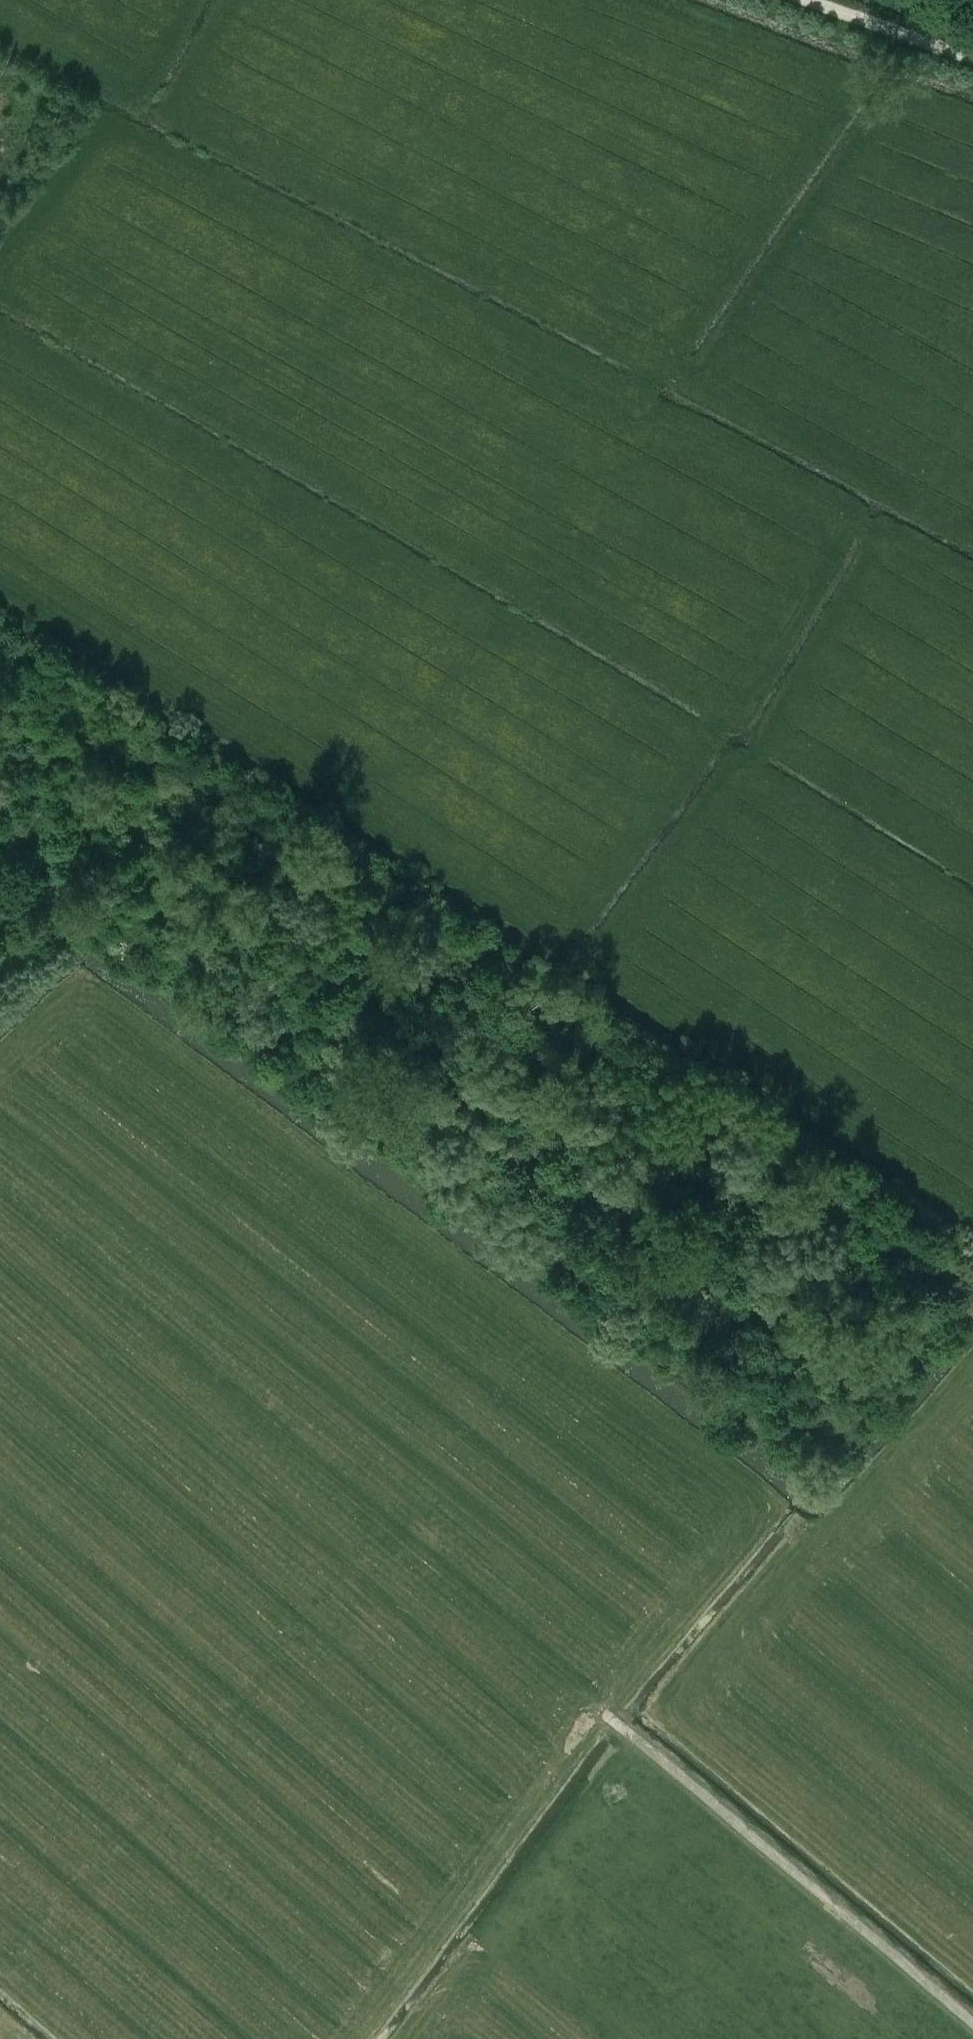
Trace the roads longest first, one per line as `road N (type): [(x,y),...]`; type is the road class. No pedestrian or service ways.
road 1 (track): [(972,61),(803,0)]

